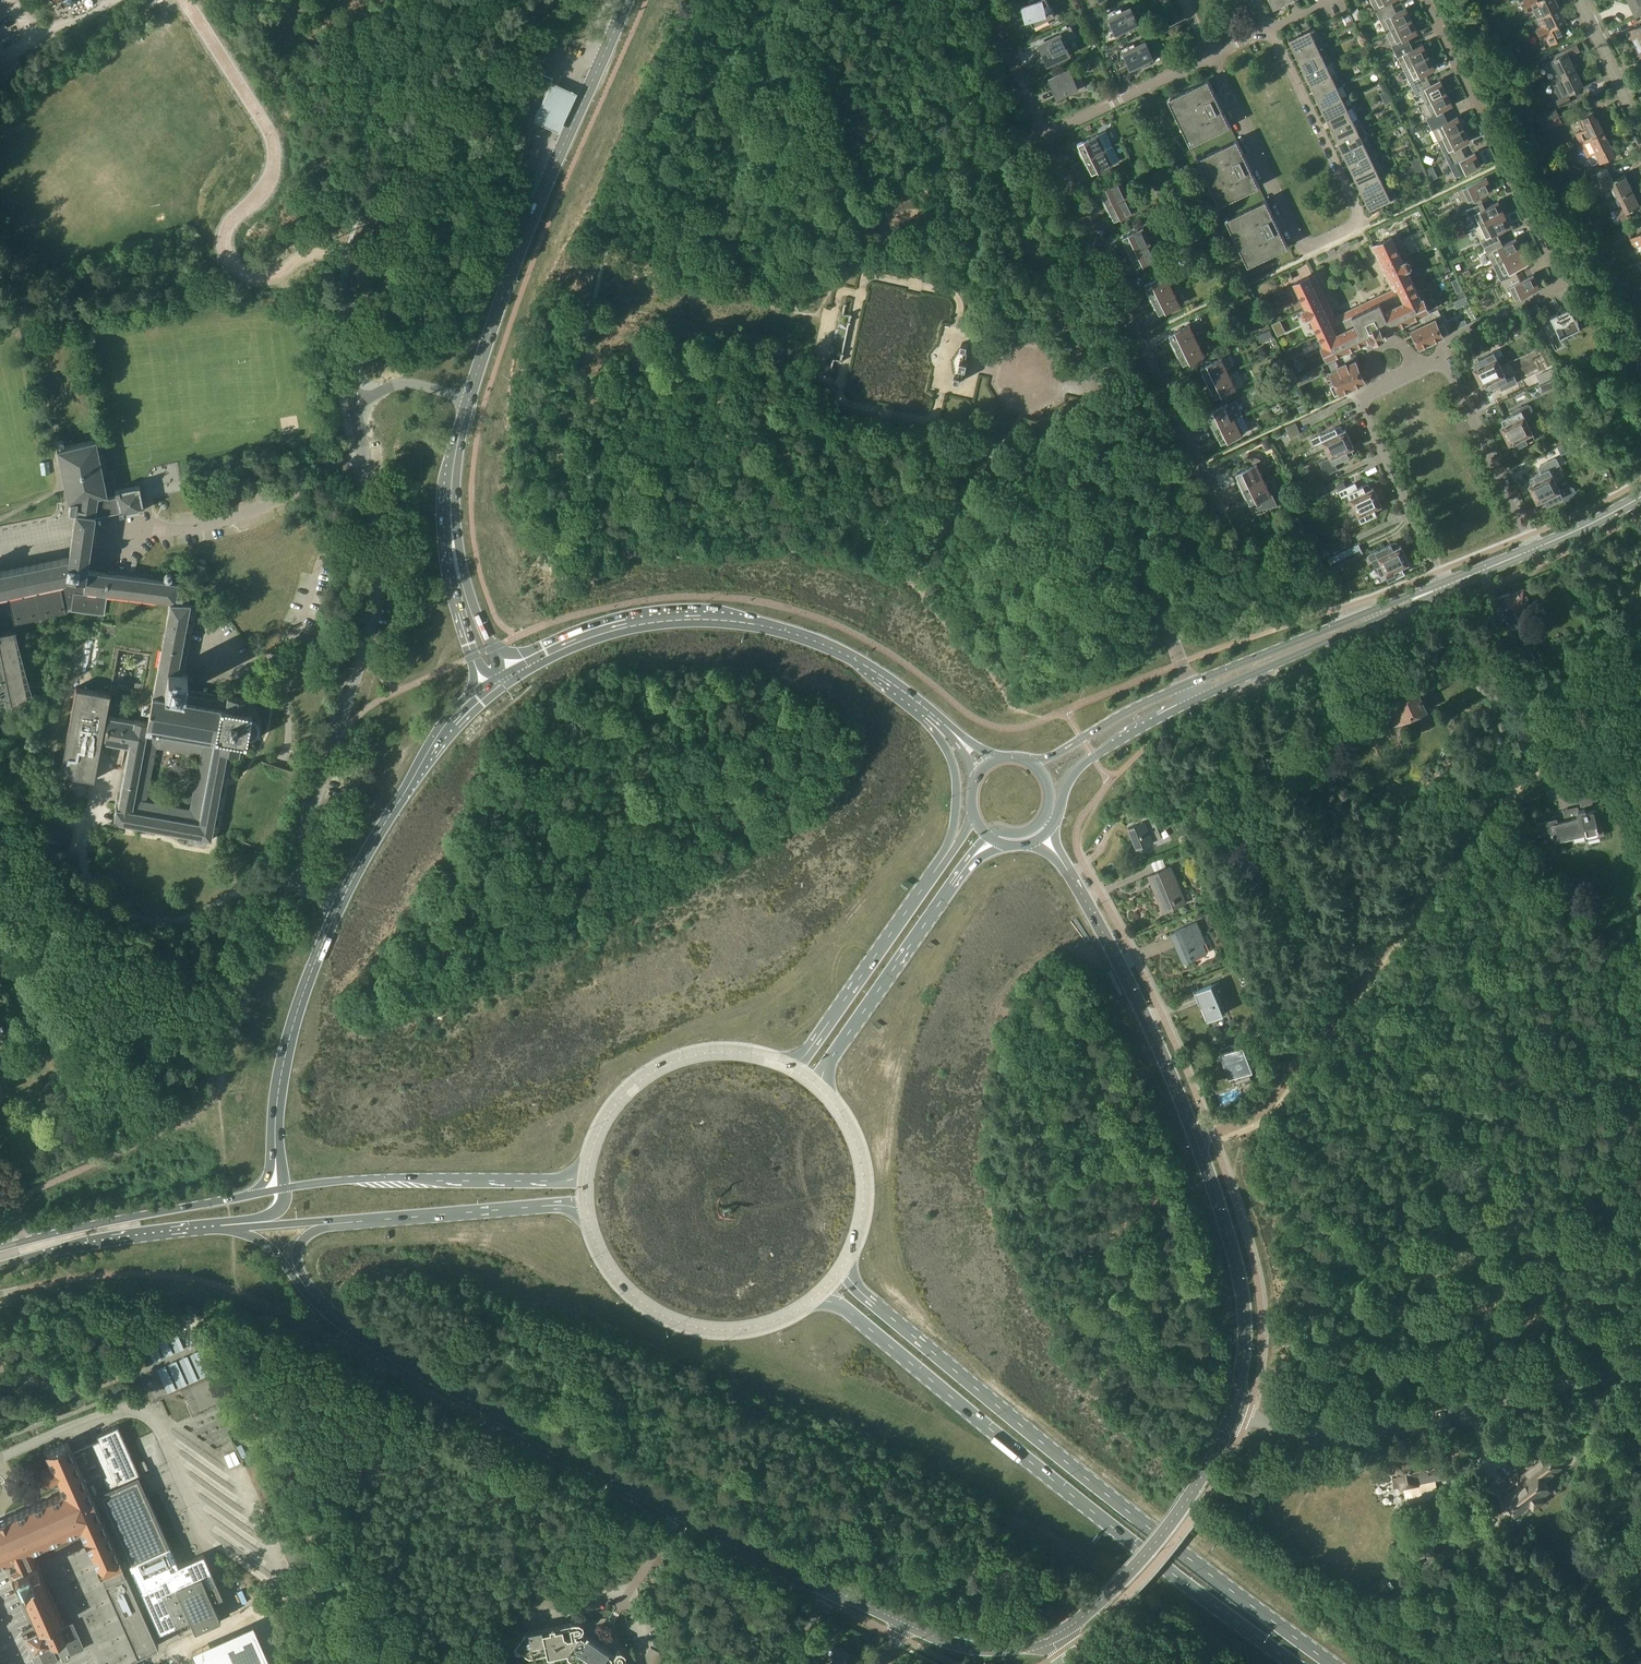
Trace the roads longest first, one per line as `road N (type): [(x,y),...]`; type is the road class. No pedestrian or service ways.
road 1 (unclassified): [(1196,1137),(1261,1112),(1500,791),(1640,683)]
road 2 (primary): [(1335,1663),(1037,1437),(866,1295),(844,1264)]
road 3 (tertiary): [(832,1588),(454,1389),(334,1316),(306,1286)]
road 4 (primary): [(813,1299),(845,1307),(1130,1541),(1296,1663)]
road 5 (unclassified): [(355,423),(376,537),(375,615),(286,881),(342,901)]
road 6 (residential): [(1271,27),(1357,206),(1351,227),(1316,243),(1296,236),(1212,56)]
road 7 (residential): [(1421,0),(1560,286),(1456,335),(1438,353)]
road 8 (primary): [(471,398),(541,197),(630,0)]
road 9 (unclassified): [(1640,1369),(1419,1423),(1347,1432),(1287,1429),(1233,1412)]
road 10 (unclassified): [(1127,498),(1066,312),(1005,201),(1004,170),(1045,136)]
road 11 (residential): [(1201,464),(1045,136)]
road 12 (tertiary): [(1196,1137),(1158,1042),(1048,832)]
road 13 (primary): [(587,1171),(567,1180),(361,1178),(278,1189)]
road 14 (primary): [(822,1089),(839,1047),(974,856),(994,839)]
road 15 (residential): [(1438,353),(1358,395),(1451,587)]
road 16 (primary): [(278,1189),(281,1073),(342,901)]
road 17 (tertiary): [(1053,1635),(1088,1613),(1154,1545),(1207,1470),(1233,1412)]
road 18 (primary): [(588,1212),(608,1266),(627,1288),(675,1320),(732,1329),(761,1325),(813,1299)]
road 19 (primary): [(278,1189),(0,1248)]
road 20 (tertiary): [(1233,1412),(1244,1364),(1243,1296),(1196,1137)]
road 21 (track): [(325,1572),(219,1329)]
road 22 (primary): [(342,901),(442,733),(486,687)]
road 23 (primary): [(331,1224),(553,1205),(588,1212)]
road 24 (primary): [(783,1063),(727,1051),(646,1076),(606,1117),(587,1171)]
road 25 (primary): [(934,872),(808,1051),(783,1063)]
road 26 (primary): [(0,1265),(239,1226)]
road 27 (primary): [(506,675),(637,624),(728,620)]
road 28 (primary): [(932,712),(823,642),(728,620)]
road 29 (residential): [(1438,353),(1539,554)]
road 30 (unclassified): [(1189,683),(1127,498)]
road 31 (primary): [(844,1264),(861,1226),(862,1163),(848,1123),(822,1089)]
road 32 (residential): [(1045,136),(1212,56)]
road 33 (primary): [(451,507),(459,611),(486,687)]
road 34 (tertiary): [(1061,810),(1076,770),(1195,700)]
road 35 (primary): [(506,675),(471,602),(451,507)]
road 36 (tertiary): [(1189,683),(1032,762)]
road 37 (tertiary): [(1195,700),(1348,628)]
road 38 (tertiary): [(1348,628),(1189,683)]
road 39 (primary): [(932,712),(955,767),(957,796),(934,872)]
road 40 (unclassified): [(354,263),(346,343),(355,423)]
road 41 (tertiary): [(1053,1635),(978,1648),(905,1622)]
road 42 (residential): [(1045,136),(987,0)]
road 43 (residential): [(1640,128),(1577,0)]
road 44 (unclassified): [(471,398),(399,384),(373,397),(355,423)]

